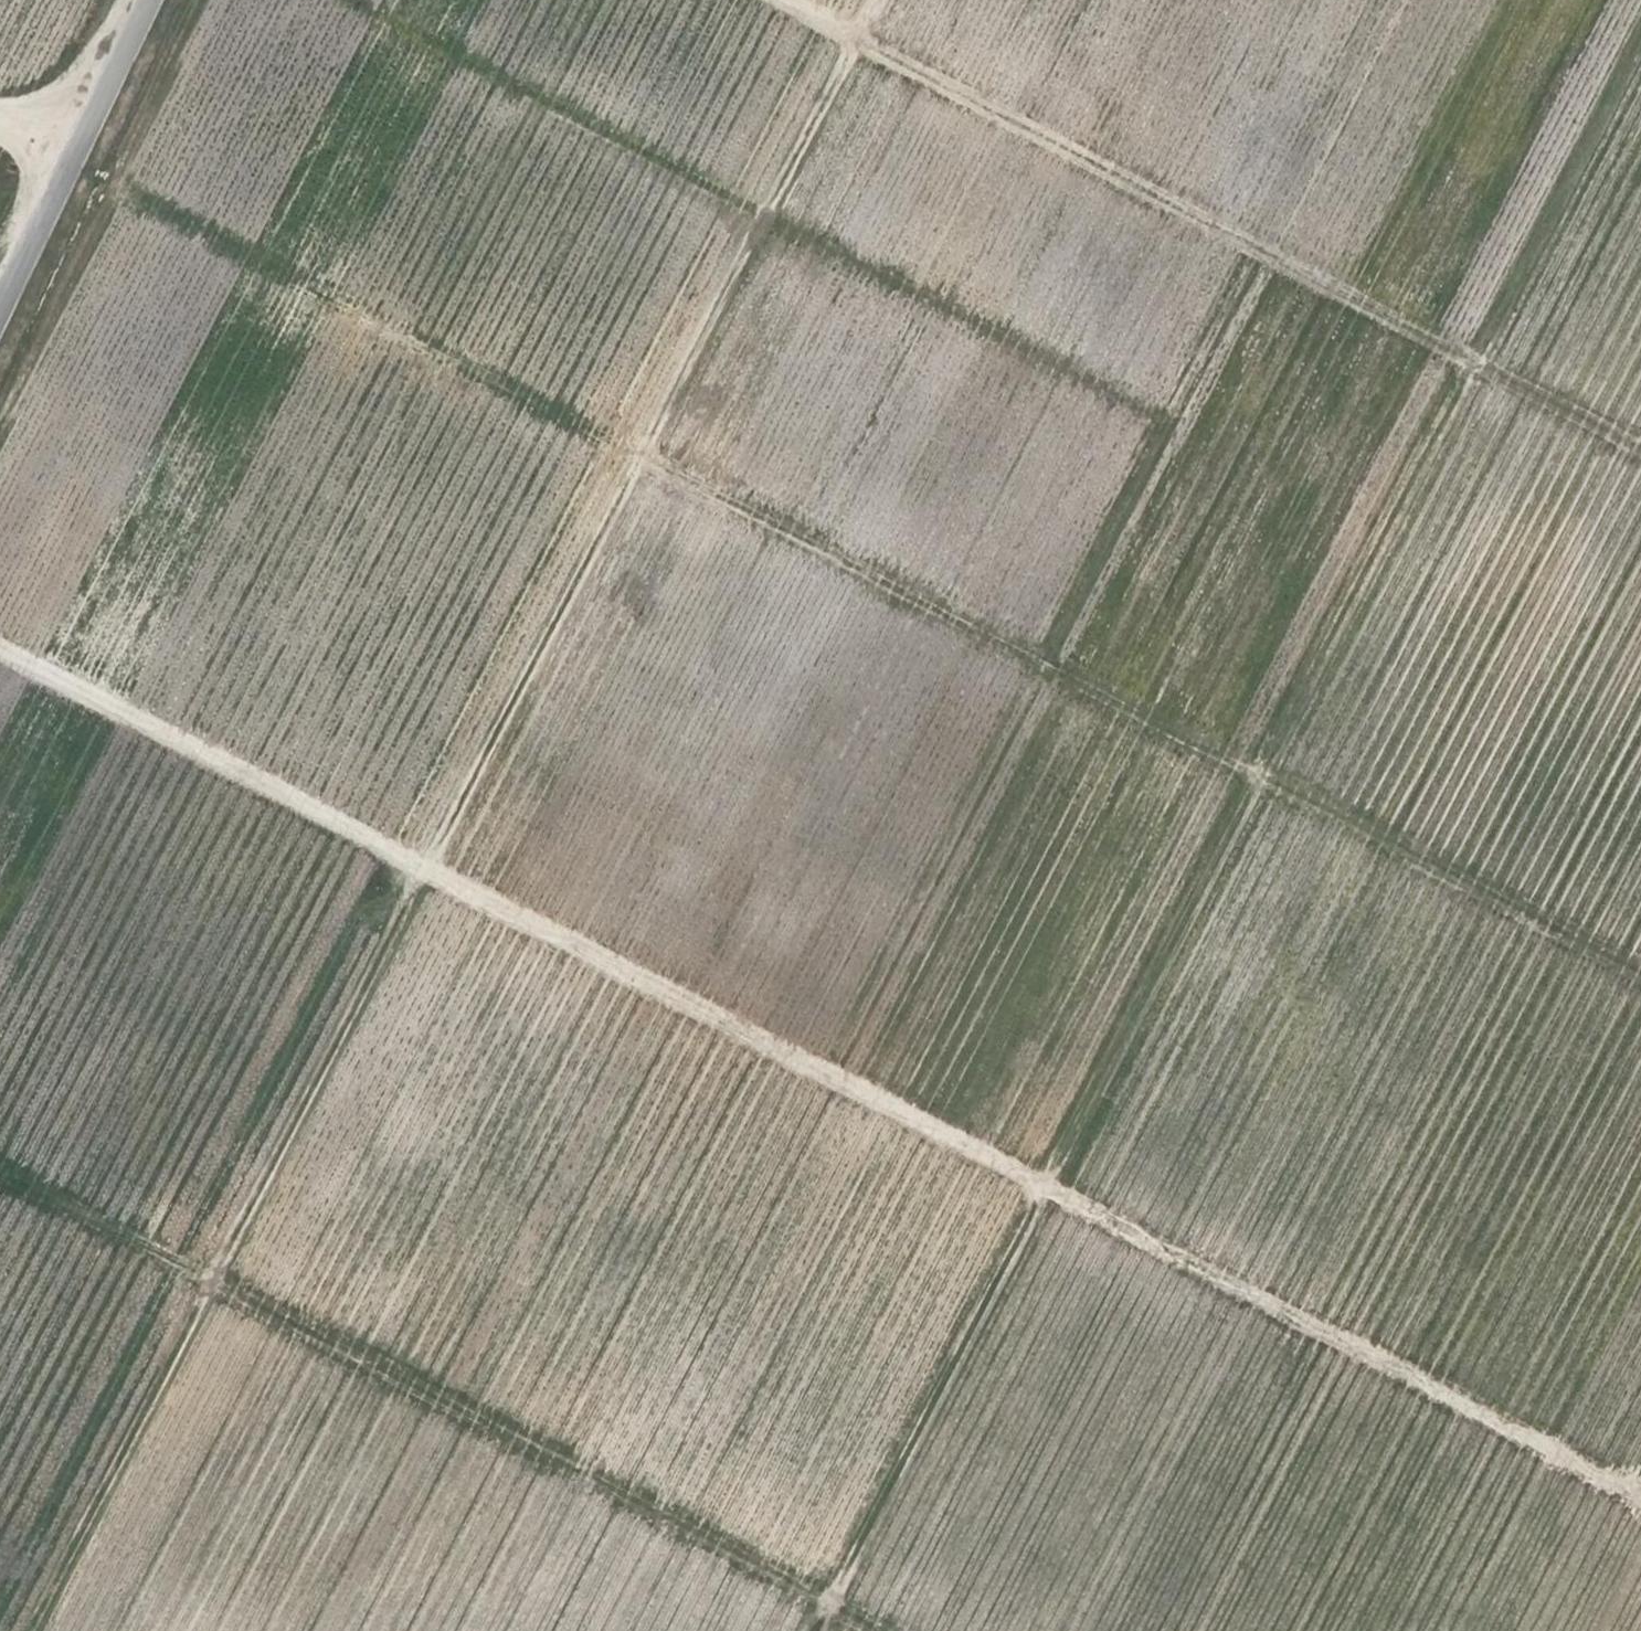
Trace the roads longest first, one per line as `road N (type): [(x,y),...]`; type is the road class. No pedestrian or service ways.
road 1 (unclassified): [(0,302),(148,0)]
road 2 (track): [(785,0),(856,37),(875,0)]

